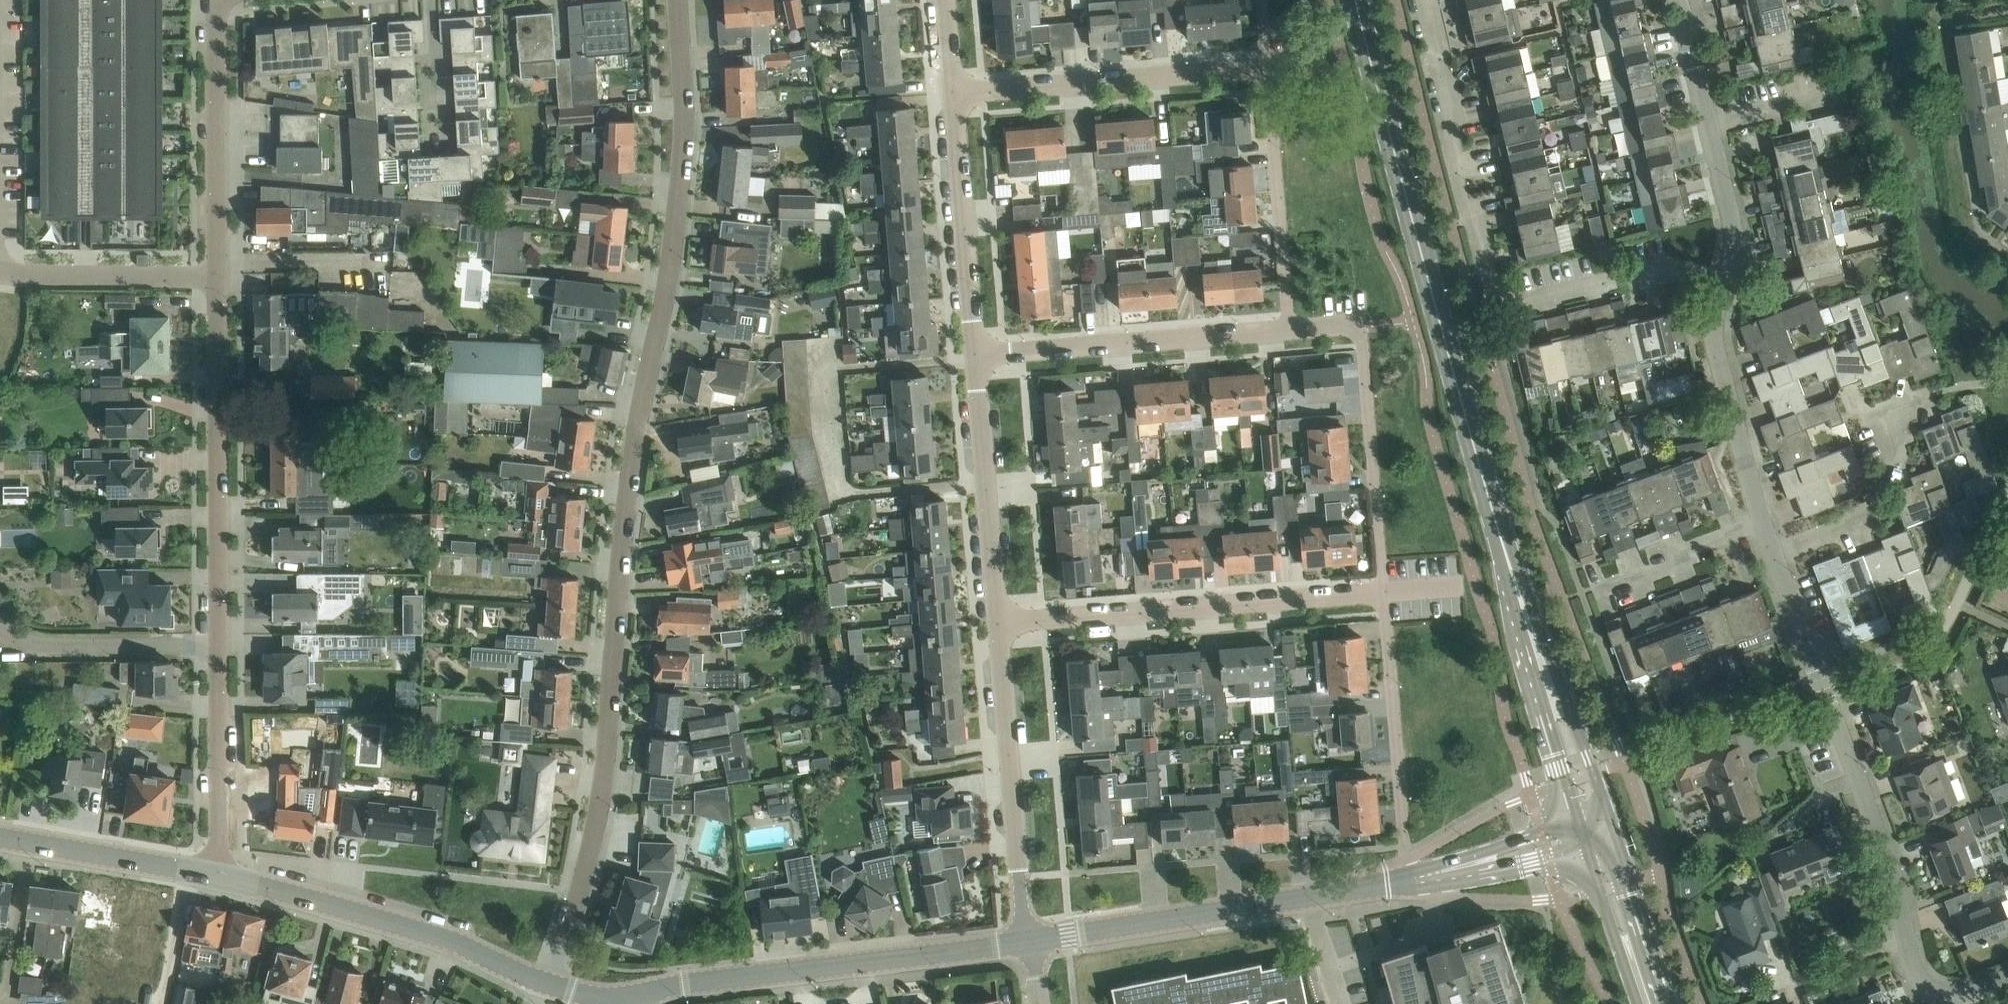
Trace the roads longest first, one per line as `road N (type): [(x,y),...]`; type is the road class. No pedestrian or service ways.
road 1 (residential): [(548,983),(596,788),(614,551),(677,184),(677,0)]
road 2 (tertiary): [(1549,688),(1469,429),(1357,0)]
road 3 (residential): [(219,876),(219,276)]
road 4 (residential): [(1419,0),(1493,297),(1504,301),(1658,269),(1724,281)]
road 5 (residential): [(1772,550),(1874,824),(1904,946)]
road 6 (tertiary): [(626,995),(1033,941)]
road 7 (residential): [(1000,626),(1382,594)]
road 8 (tertiary): [(548,983),(451,940),(219,876)]
road 9 (residential): [(1382,594),(1359,328),(1293,332)]
road 10 (residential): [(977,359),(1293,332)]
road 11 (residential): [(1033,941),(1000,626)]
road 12 (residential): [(954,93),(1267,65)]
road 13 (residential): [(1405,883),(1382,594)]
road 14 (residential): [(219,276),(218,0)]
road 15 (residential): [(1293,332),(1267,65)]
road 16 (residential): [(1000,626),(977,359)]
road 17 (residential): [(977,359),(954,93)]
road 18 (tertiary): [(1033,941),(1295,902)]
road 19 (residential): [(1724,281),(1716,348),(1762,517)]
road 20 (tertiary): [(219,876),(0,836)]
road 21 (residential): [(0,271),(219,276)]
road 22 (residential): [(1772,550),(1863,516),(1892,477),(1890,407)]
road 23 (residential): [(1598,585),(1762,517)]
road 24 (tertiary): [(1644,982),(1644,923),(1612,826)]
road 25 (residential): [(1710,124),(1734,230),(1724,281)]
road 26 (tertiary): [(1612,826),(1572,717),(1549,688)]
road 27 (tertiary): [(1587,844),(1614,933),(1644,982)]
road 28 (residential): [(1710,124),(1841,84)]
road 29 (tertiary): [(1549,688),(1550,723),(1579,820)]
road 30 (tertiary): [(1461,869),(1519,864),(1587,844)]
road 31 (tertiary): [(1579,820),(1498,845),(1461,869)]
road 32 (residential): [(1679,0),(1710,124)]
road 33 (residential): [(1783,986),(1904,946)]

